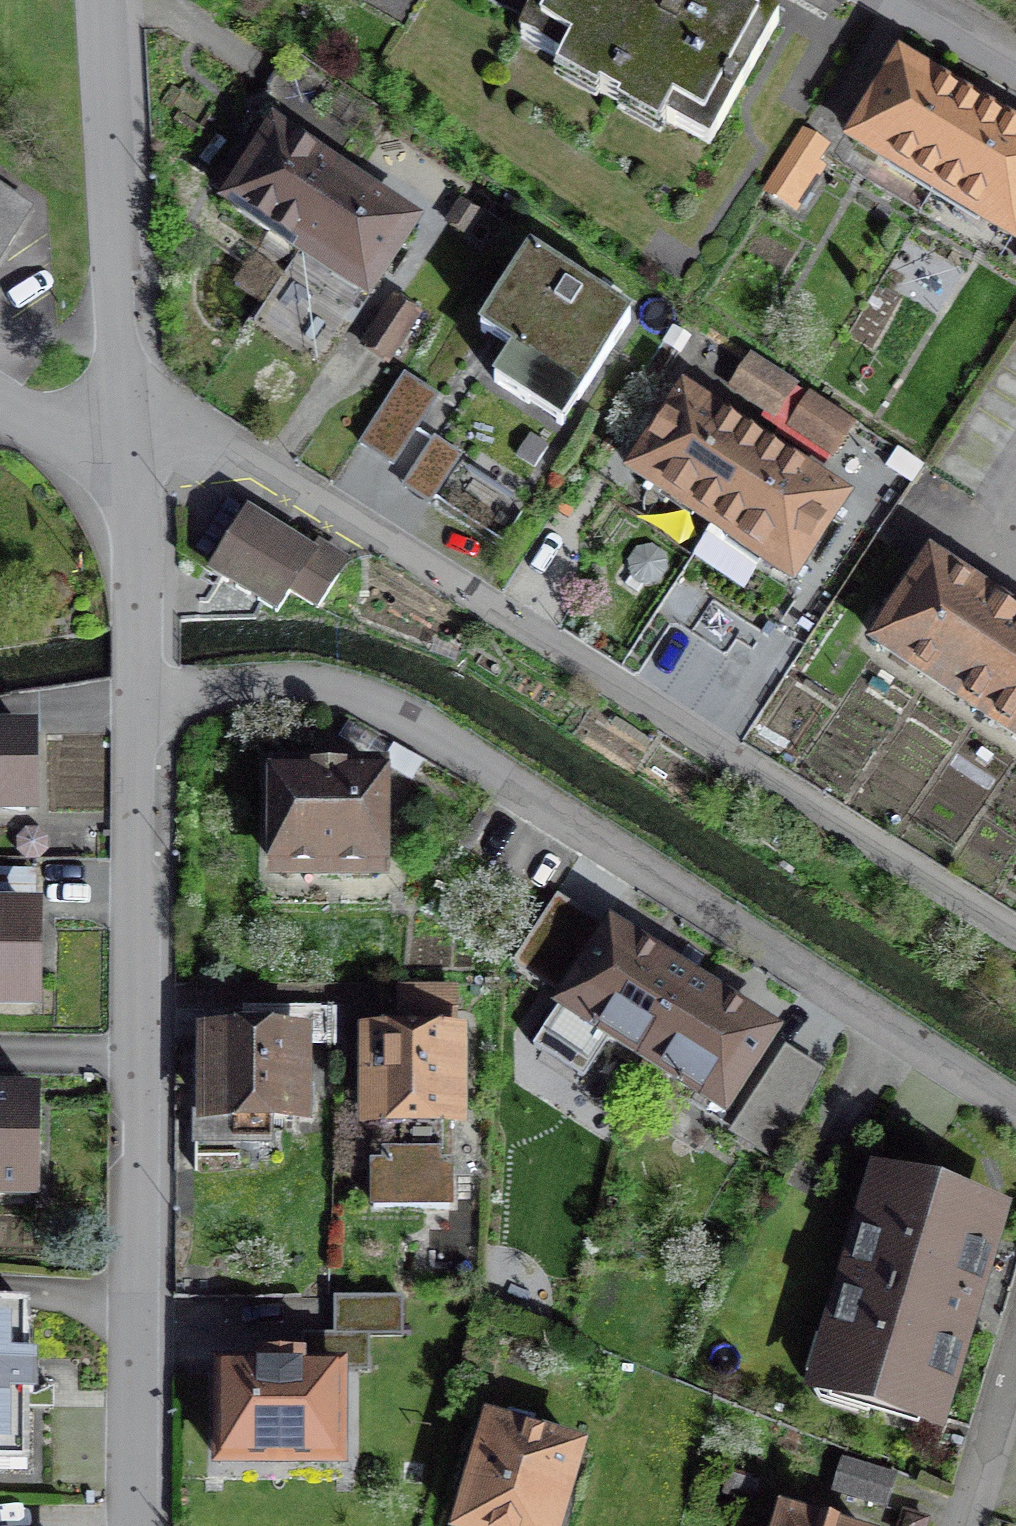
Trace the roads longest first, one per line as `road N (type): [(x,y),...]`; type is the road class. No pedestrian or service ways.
road 1 (residential): [(131,410),(220,437),(1015,934)]
road 2 (residential): [(1015,1103),(351,698),(279,689),(142,700)]
road 3 (residential): [(142,700),(138,1525)]
road 4 (residential): [(108,0),(131,410)]
road 5 (residential): [(134,478),(142,700)]
road 6 (residential): [(964,1525),(1015,1349)]
road 7 (residential): [(0,397),(134,478)]
road 8 (residential): [(1015,65),(897,0)]

